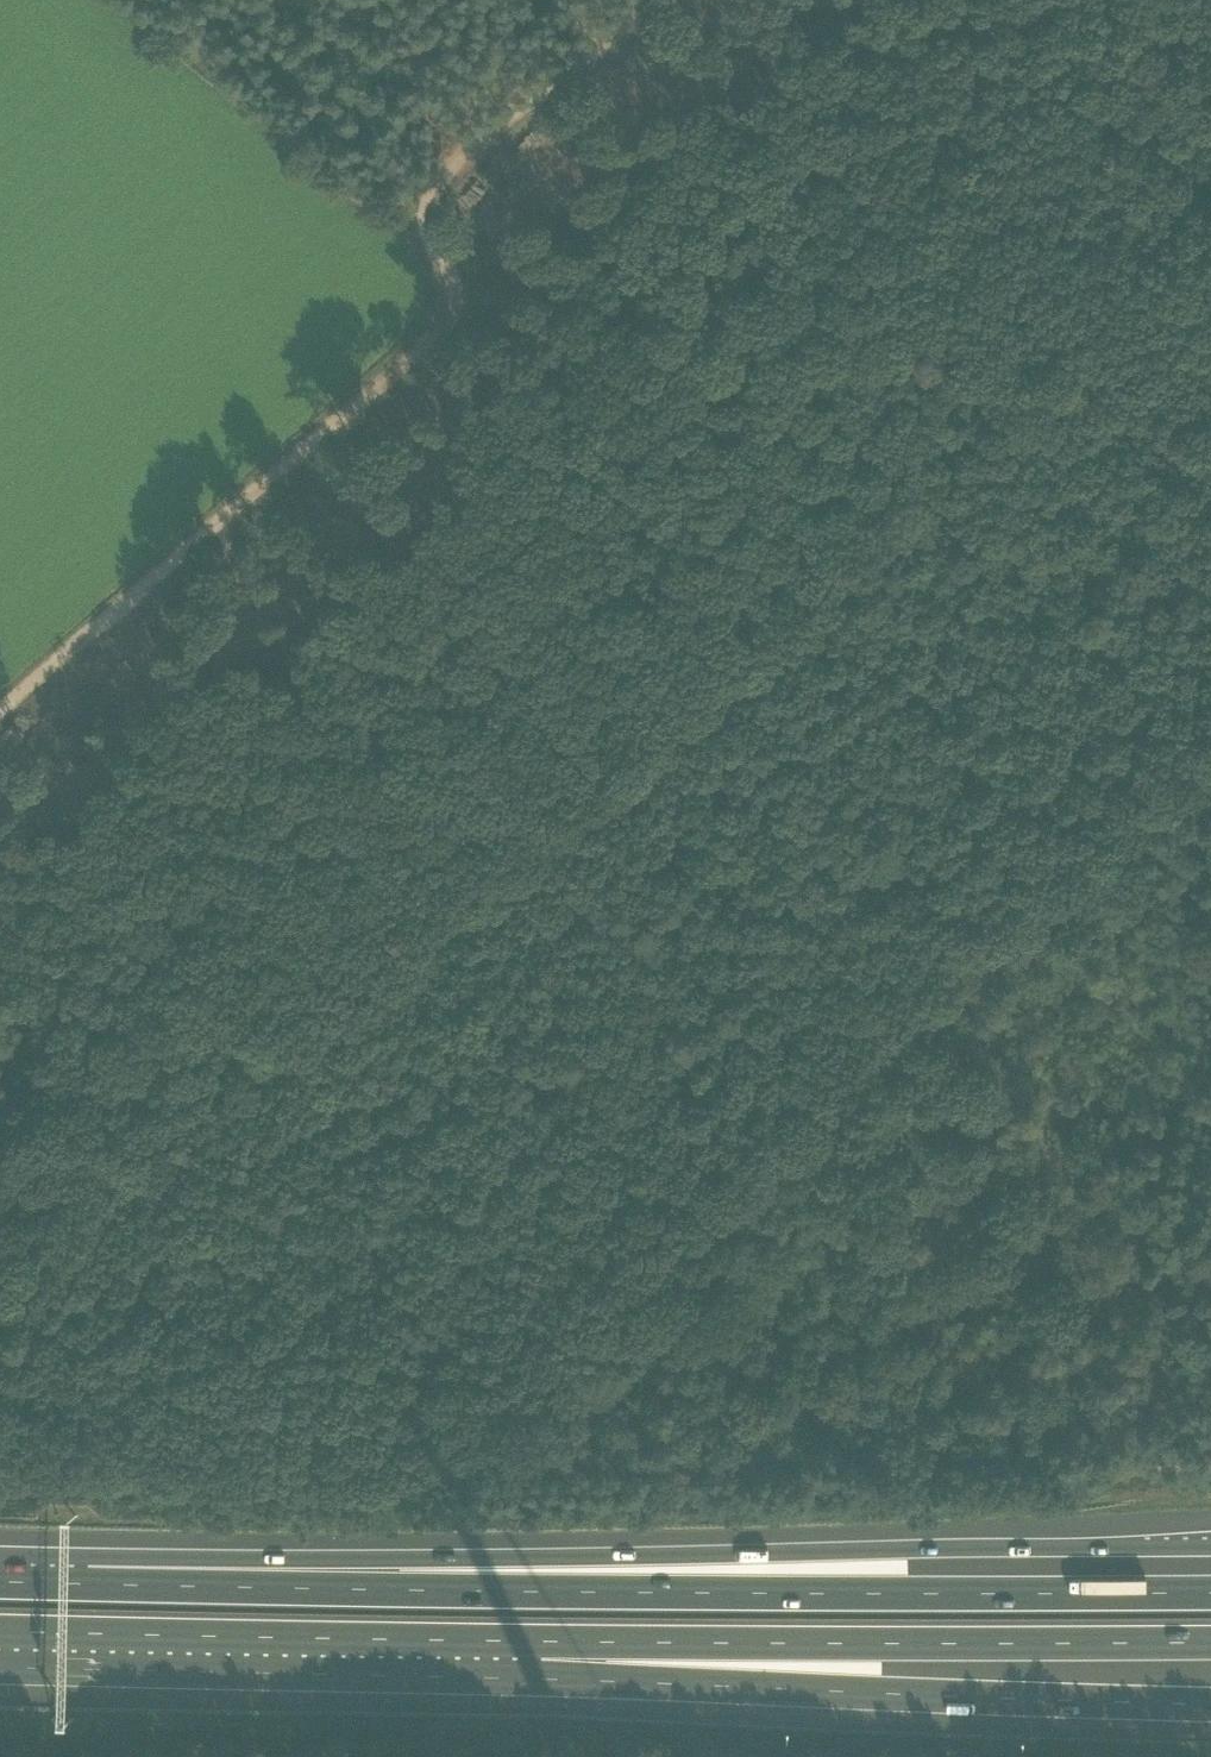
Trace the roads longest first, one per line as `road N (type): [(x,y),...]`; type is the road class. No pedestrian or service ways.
road 1 (motorway): [(1210,1539),(4,1580)]
road 2 (motorway): [(1210,1591),(4,1580)]
road 3 (track): [(651,0),(423,192),(457,311),(0,715)]
road 4 (motorway): [(550,1652),(957,1696),(1210,1702)]
road 5 (motorway): [(550,1652),(1210,1643)]
road 6 (motorway): [(0,1632),(550,1652)]

